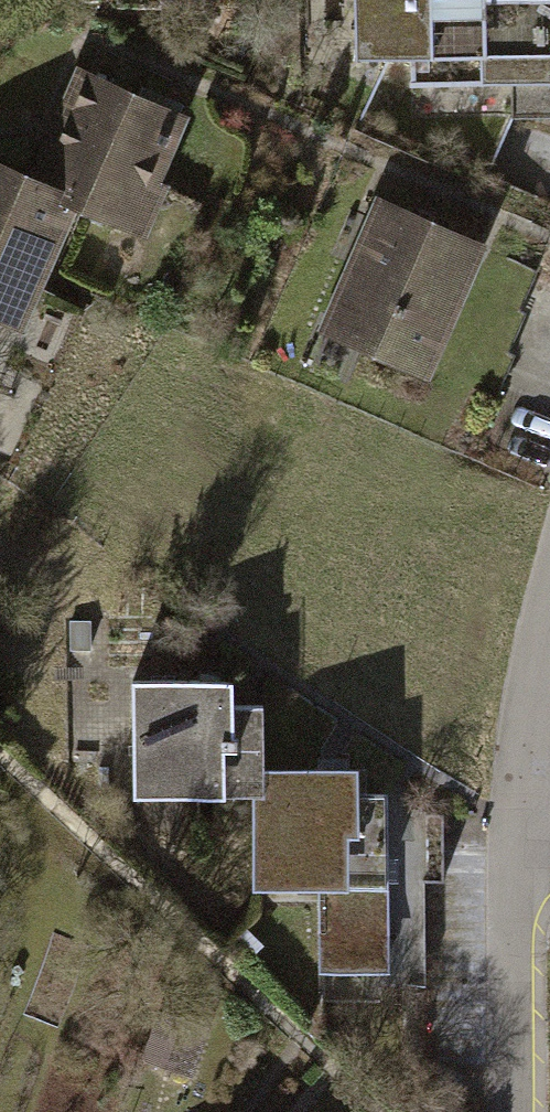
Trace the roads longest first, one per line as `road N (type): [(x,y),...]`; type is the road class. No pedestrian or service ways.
road 1 (residential): [(511,1111),(519,780)]
road 2 (residential): [(519,780),(549,618)]

